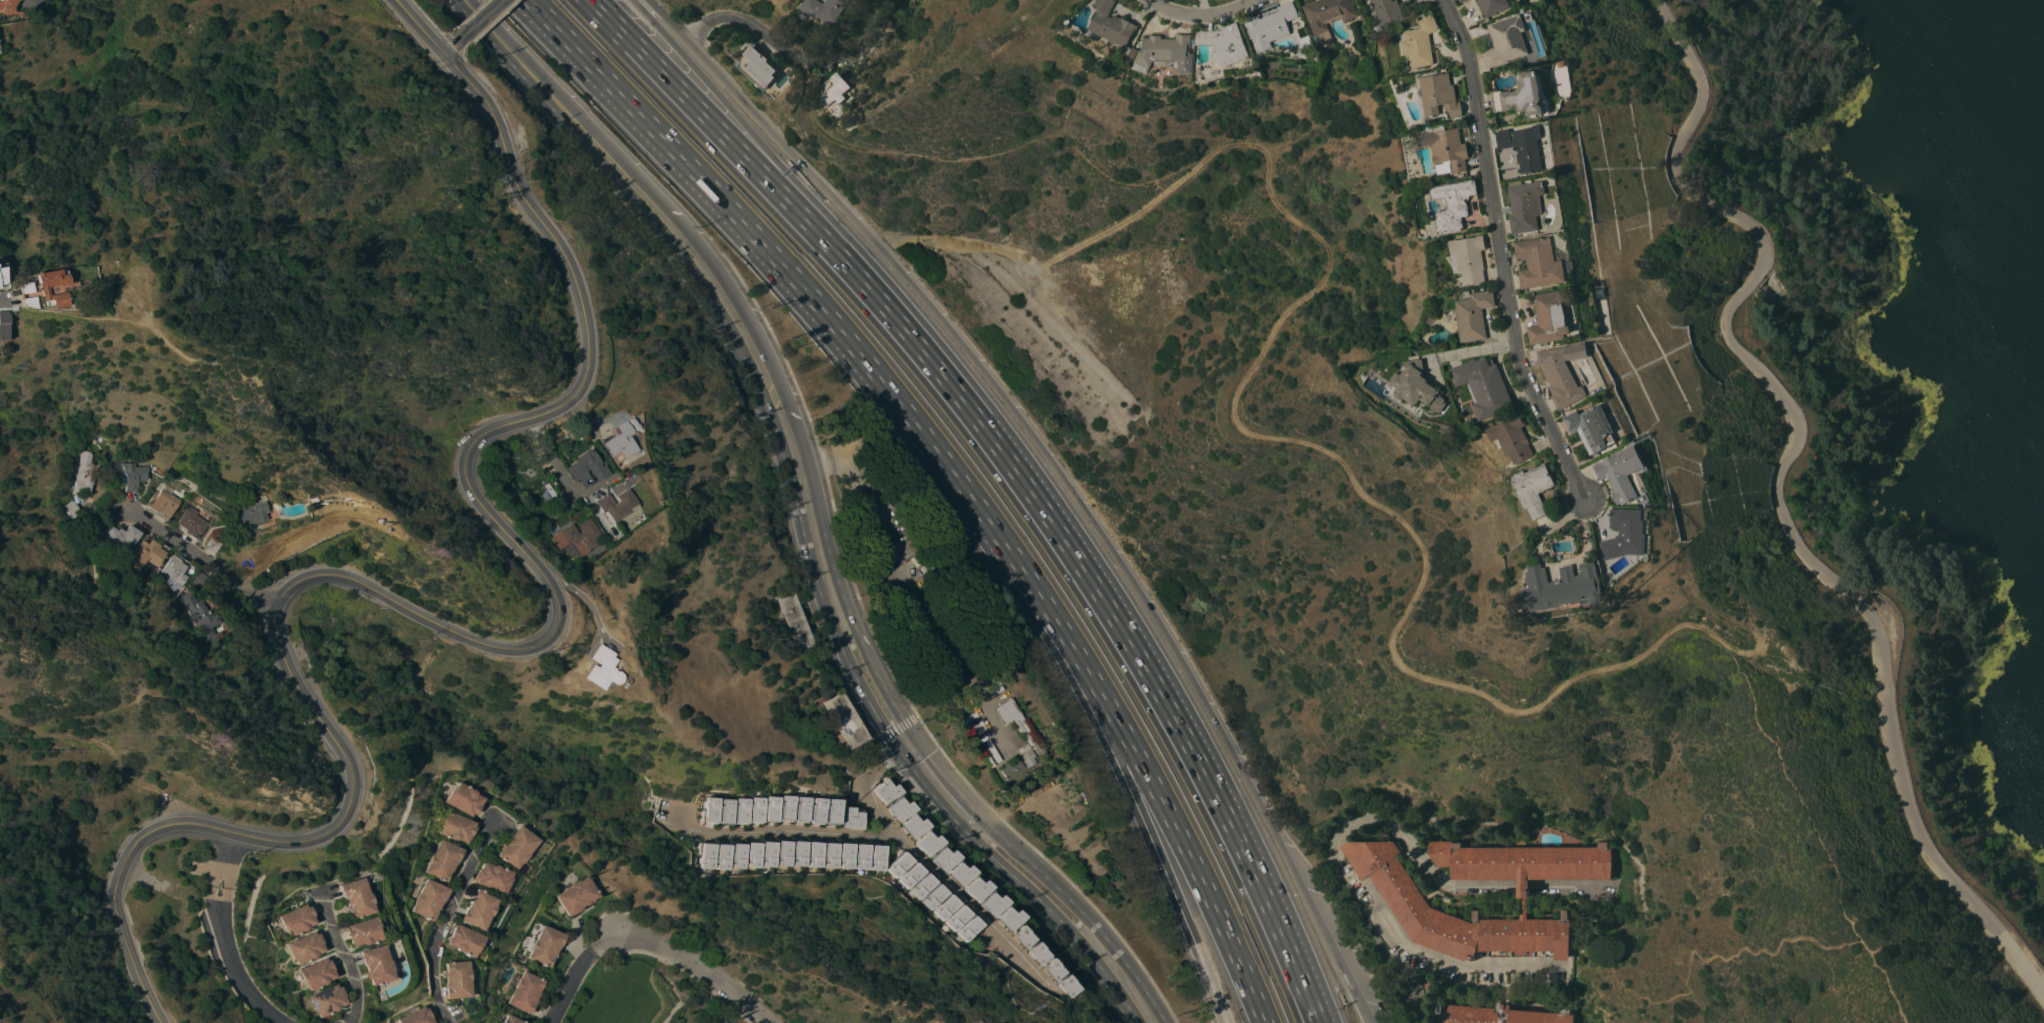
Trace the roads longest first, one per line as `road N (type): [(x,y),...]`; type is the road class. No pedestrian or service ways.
road 1 (track): [(871,240),(988,247),(1045,265),(1150,209),(1220,152),(1261,149),(1271,157),(1276,201),(1323,242),(1327,266),(1245,381),(1237,412),(1248,431),(1308,439),(1342,455),(1366,493),(1422,538),(1430,571),(1396,645),(1408,669),(1520,712),(1653,650),(1682,627),(1710,629),(1750,658),(1767,657),(1766,640),(1703,599),(1685,558)]
road 2 (secondary): [(441,53),(491,116),(515,187),(569,267),(585,322),(587,365),(576,395),(547,415),(476,440),(465,457),(468,487),(540,579),(549,619),(532,642),(498,648),(343,579),(292,590),(276,621),(278,646),(341,763),(343,807),(324,833),(304,841),(181,824),(144,837),(123,861),(115,911),(159,1022)]
road 3 (secondary): [(1368,1022),(1219,731),(1060,475),(911,286),(647,0)]
road 4 (primary): [(561,109),(687,249),(751,348),(795,460),(832,599),(895,731),(962,816),(1092,942),(1146,1022)]
road 5 (motorway): [(522,0),(807,298),(1020,575)]
road 6 (motorway): [(1317,1022),(1242,854),(1159,696),(1064,543),(960,400)]
road 7 (motorway): [(960,400),(845,264),(588,0)]
road 8 (residential): [(1444,0),(1473,68),(1520,355),(1588,497)]
road 9 (motorway): [(960,400),(863,256),(631,0)]
road 10 (motorway): [(1020,575),(1145,772),(1263,1022)]
road 11 (residential): [(900,738),(867,777),(863,794),(1040,984)]
road 12 (motorway): [(1120,774),(1221,1022)]
road 13 (residential): [(878,0),(866,44),(840,62),(806,58),(728,20),(686,40)]
road 14 (residential): [(675,822),(718,837),(896,836)]
road 15 (motorway): [(1020,575),(1120,774)]
road 16 (residential): [(488,820),(436,950),(449,1022)]
road 17 (residential): [(280,607),(127,505)]
road 18 (residential): [(770,1022),(679,953),(614,934)]
road 19 (primary): [(459,0),(561,109)]
road 20 (residential): [(315,889),(354,978),(346,1022)]
road 21 (residential): [(281,1022),(241,985),(214,909)]

